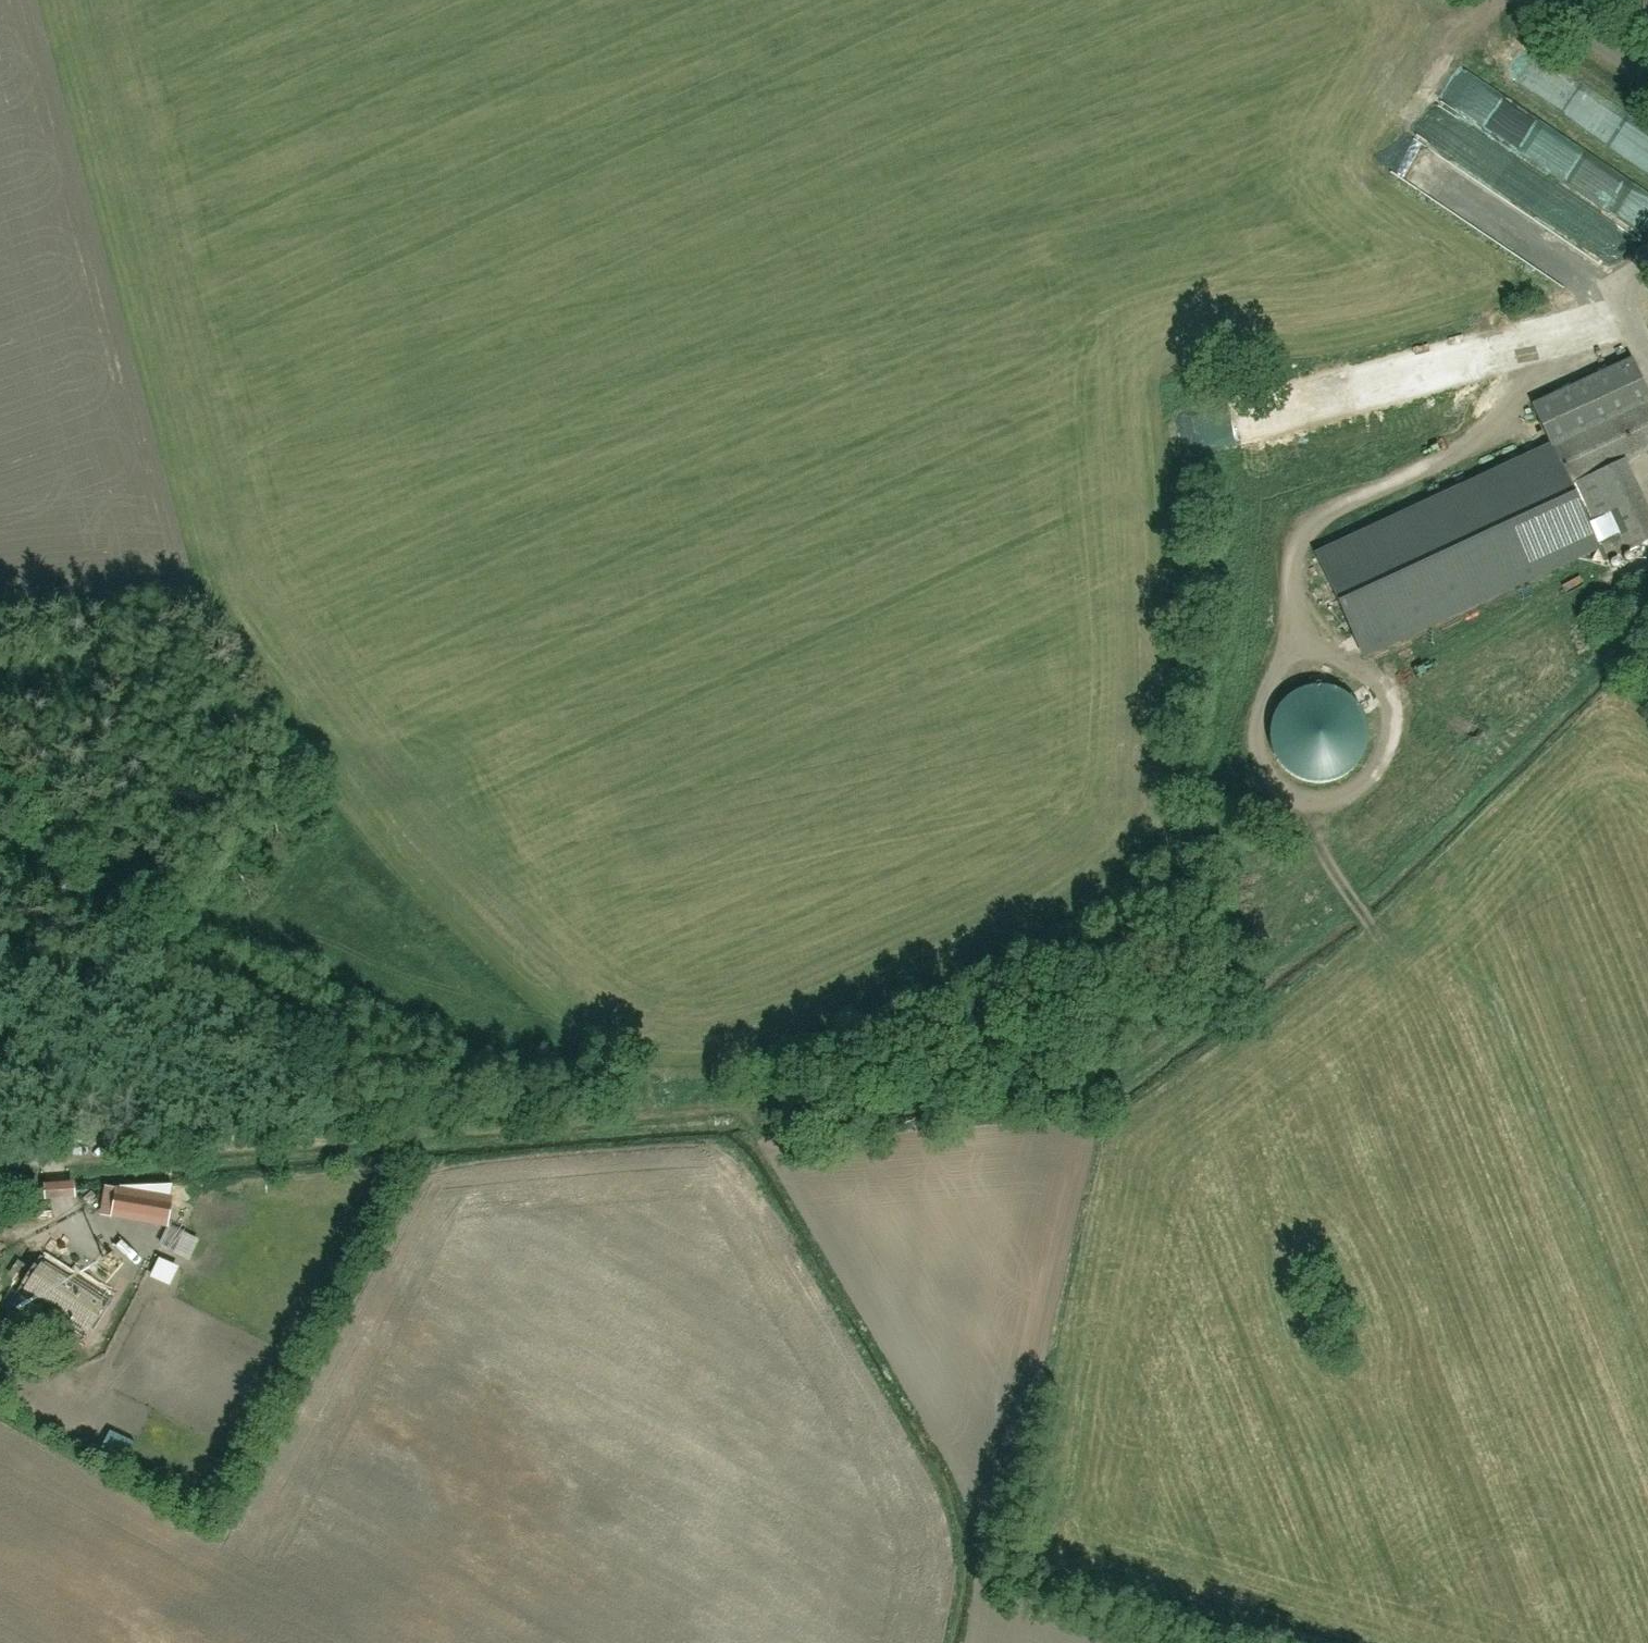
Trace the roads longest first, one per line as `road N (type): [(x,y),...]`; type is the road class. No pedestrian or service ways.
road 1 (residential): [(1647,69),(1546,0)]

